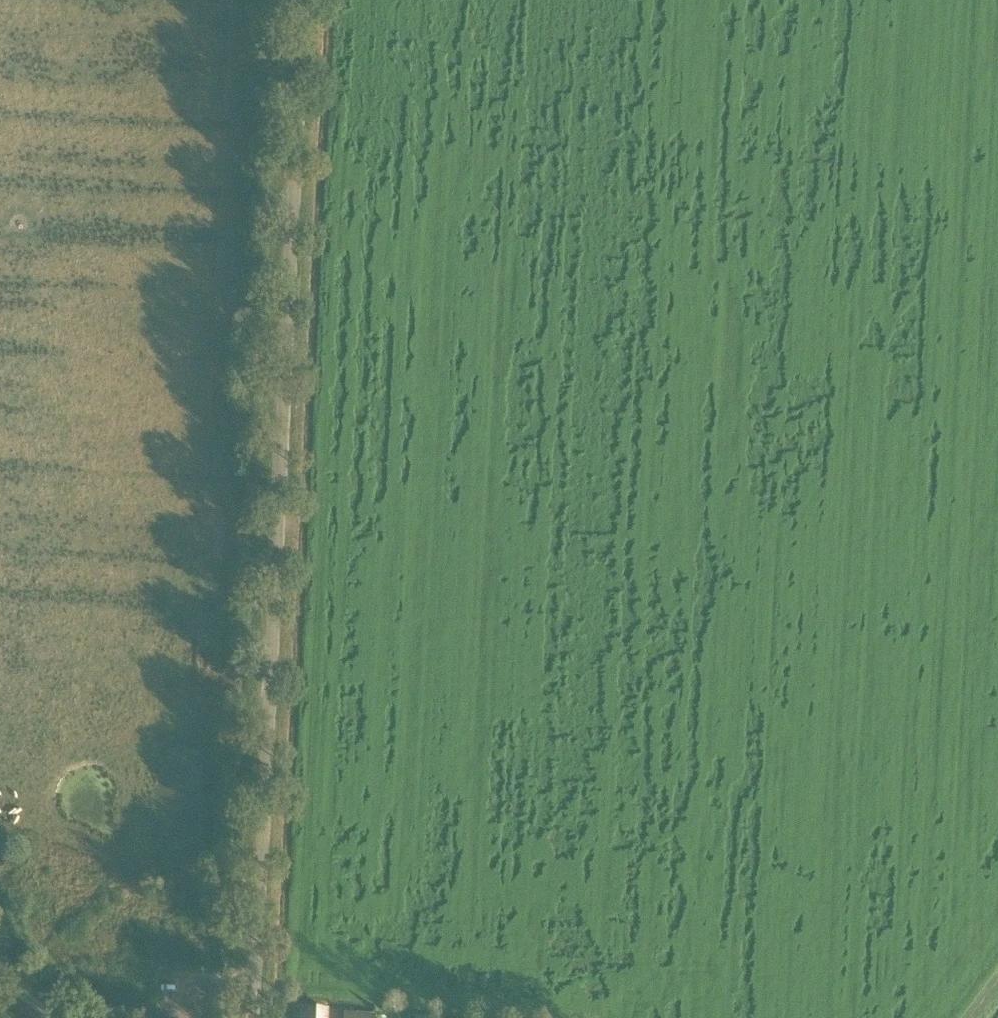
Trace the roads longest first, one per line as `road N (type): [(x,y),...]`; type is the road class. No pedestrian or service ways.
road 1 (unclassified): [(302,0),(253,1017)]

